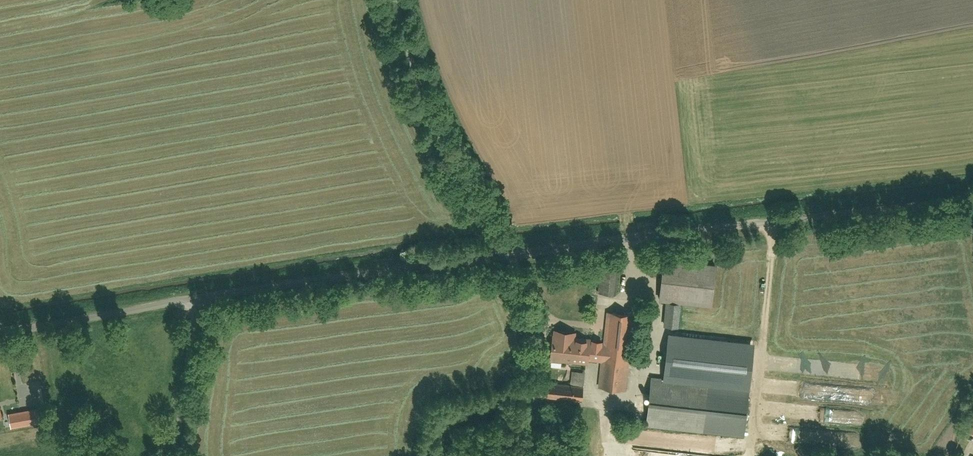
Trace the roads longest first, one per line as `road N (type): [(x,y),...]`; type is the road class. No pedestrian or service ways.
road 1 (residential): [(196,300),(506,254),(972,201)]
road 2 (track): [(396,0),(441,142),(506,254)]
road 3 (residential): [(0,330),(196,300)]
road 4 (residential): [(171,455),(196,300)]

